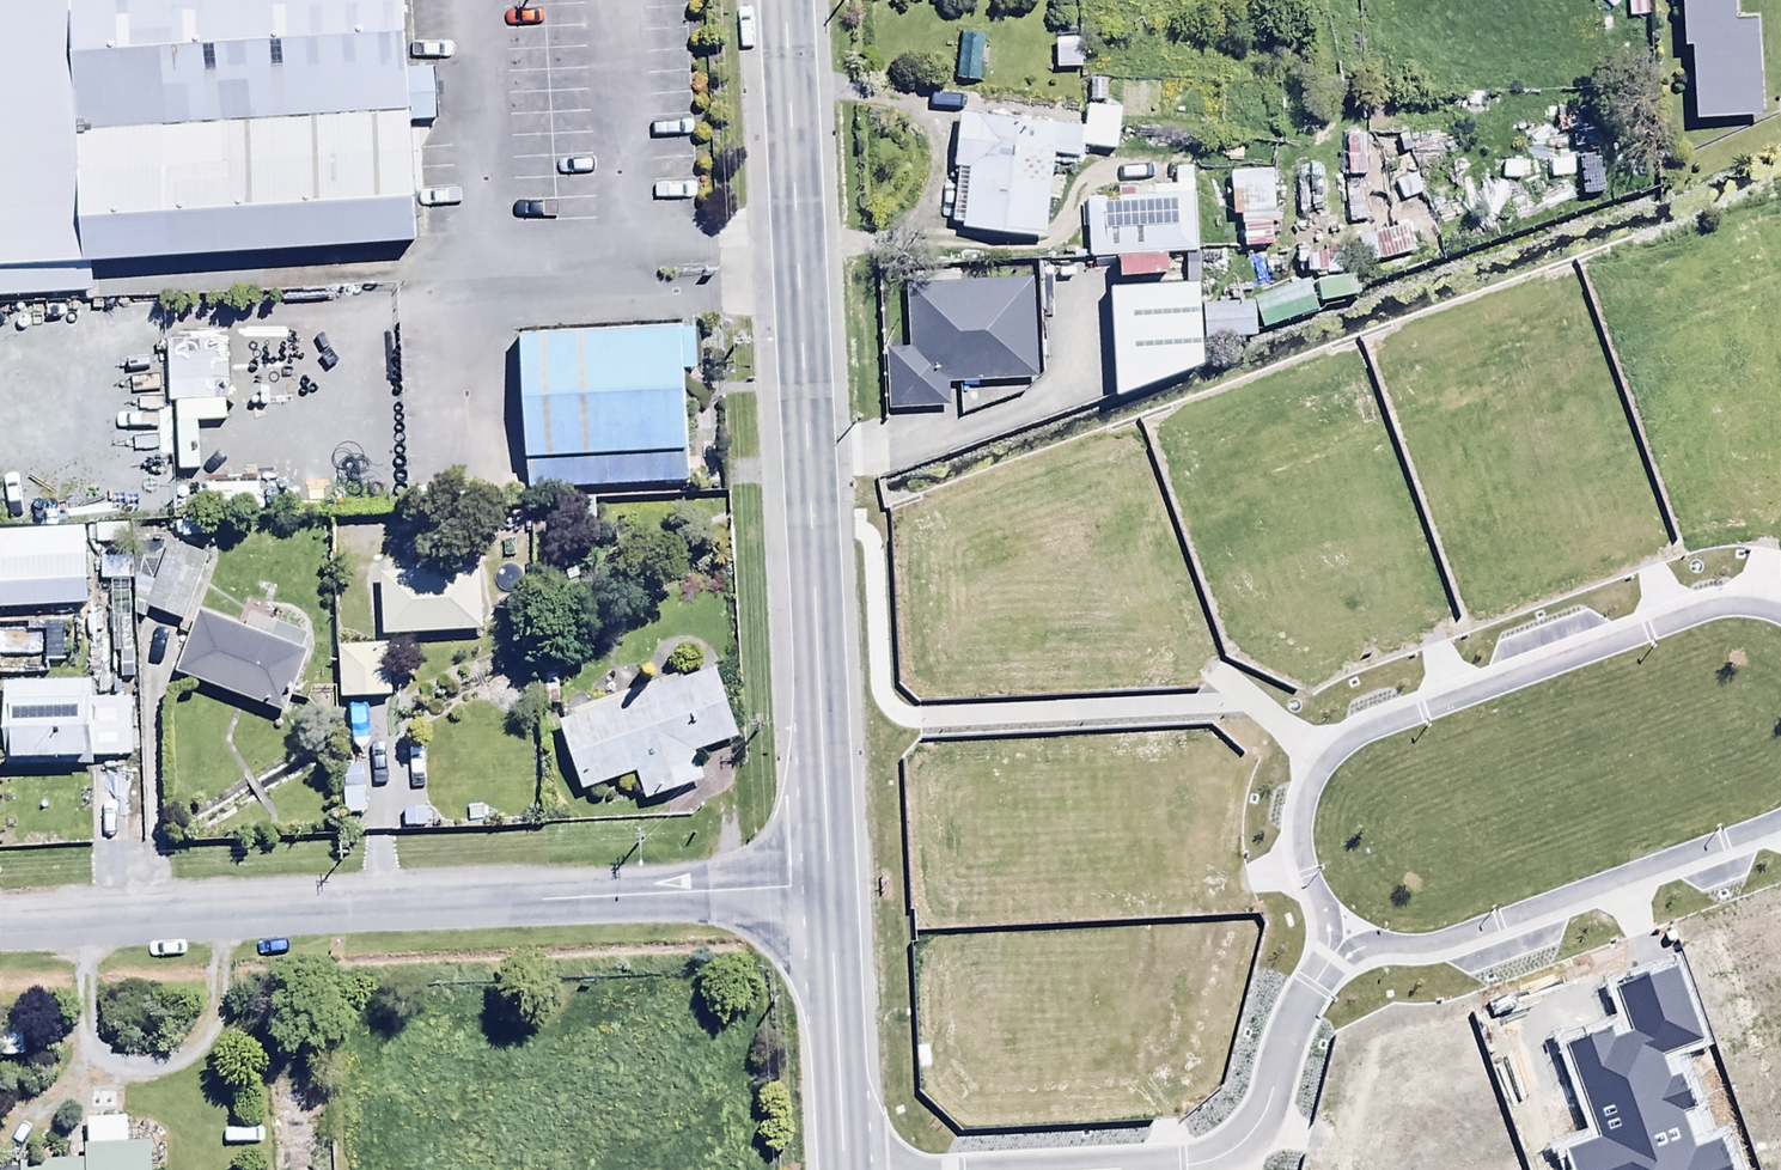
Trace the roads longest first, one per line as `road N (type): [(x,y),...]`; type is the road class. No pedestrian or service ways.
road 1 (secondary): [(783,0),(827,889)]
road 2 (residential): [(827,889),(0,929)]
road 3 (residential): [(1334,960),(1303,840),(1303,806),(1321,764),(1358,732),(1669,622),(1744,604),(1780,609)]
road 4 (residential): [(1780,820),(1498,923),(1433,943),(1357,949)]
road 5 (residential): [(1123,1169),(1225,1157),(1254,1133),(1284,1050),(1334,960)]
road 6 (secondary): [(827,889),(841,1169)]

